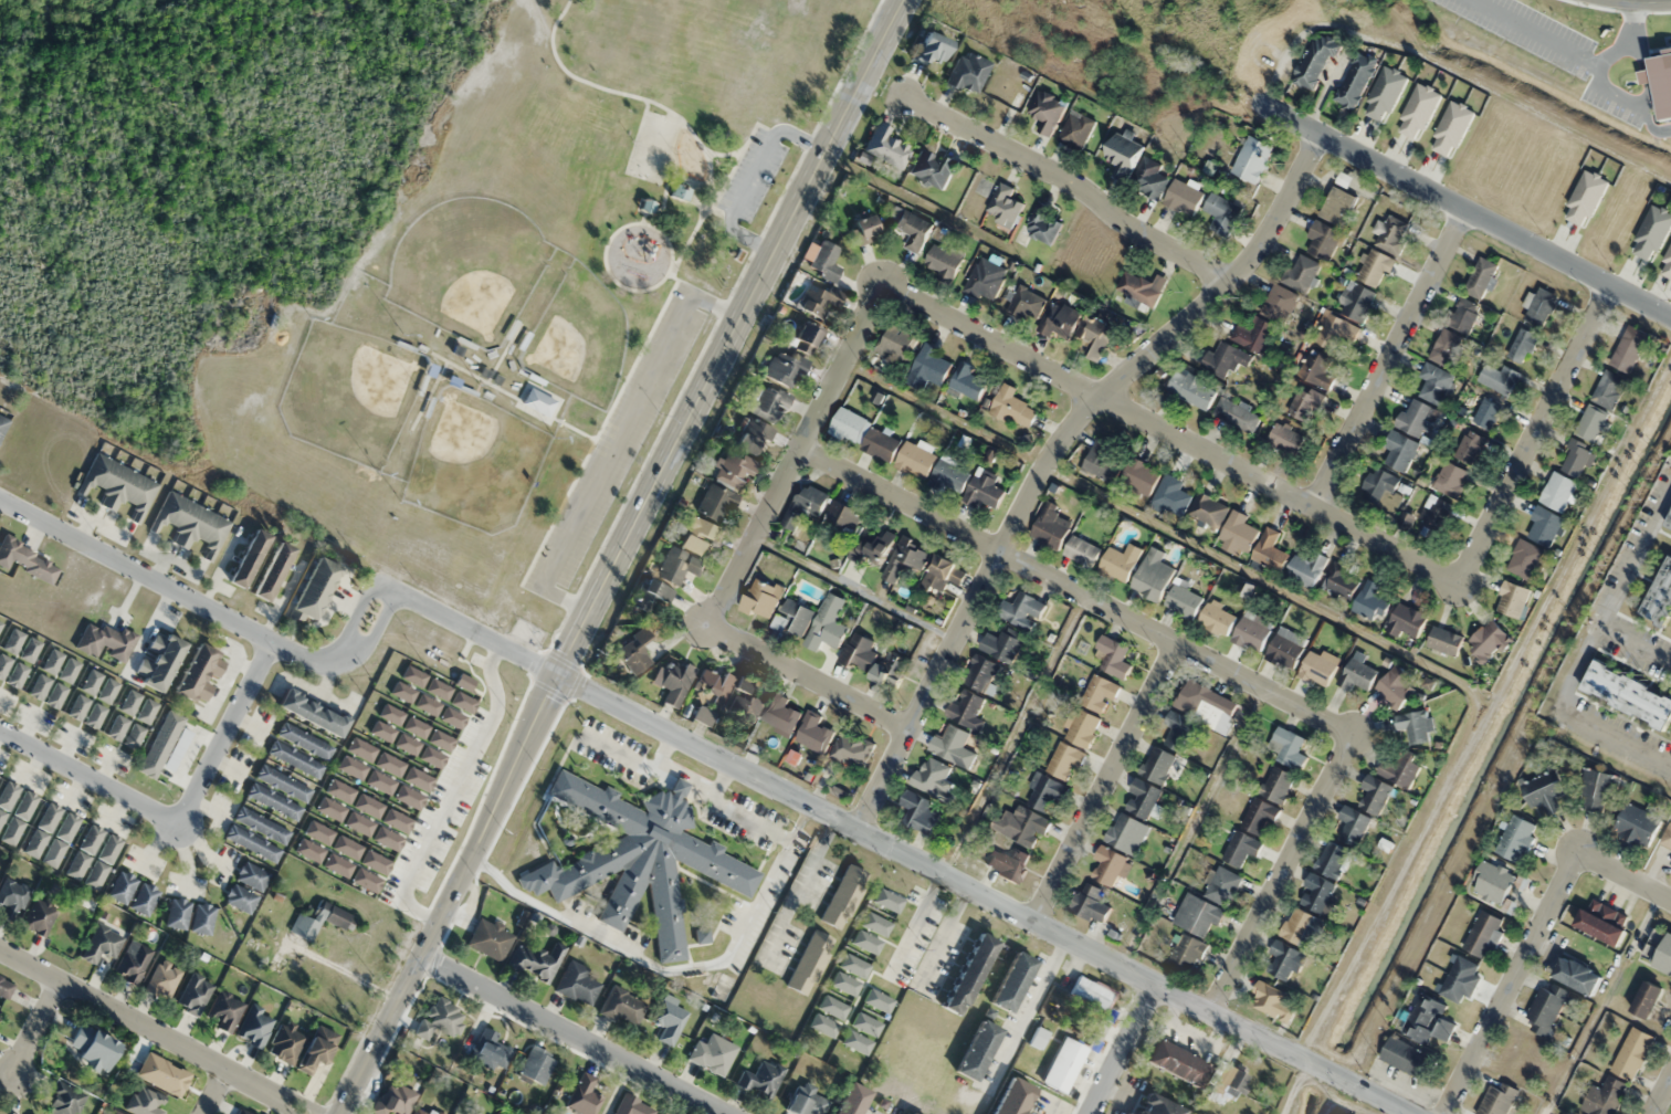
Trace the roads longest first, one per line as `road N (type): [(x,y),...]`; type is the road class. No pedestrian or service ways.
road 1 (tertiary): [(567,677),(1417,1113)]
road 2 (residential): [(799,446),(1337,725),(1342,752),(1211,1010)]
road 3 (residential): [(858,828),(1062,441),(1197,306),(1234,282),(1321,135)]
road 4 (residential): [(1005,344),(1452,574),(1465,568),(1608,287)]
road 5 (tertiary): [(567,677),(904,0)]
road 6 (residential): [(1005,344),(898,288),(876,295),(705,626),(910,728)]
road 7 (tertiary): [(342,1113),(567,677)]
road 8 (residential): [(1248,97),(1670,319)]
road 9 (residential): [(269,639),(179,822),(0,728)]
road 10 (residential): [(1442,1113),(1574,860),(1593,859),(1670,900)]
road 11 (residential): [(1234,282),(1121,227),(1081,190),(904,96)]
road 12 (residential): [(0,950),(319,1113)]
road 13 (residential): [(718,1113),(421,958)]
road 14 (residential): [(1312,504),(1462,209)]
road 15 (residential): [(1036,919),(1176,642)]
road 16 (residential): [(0,497),(269,639)]
road 17 (residential): [(386,586),(567,677)]
road 18 (residential): [(269,639),(319,661),(346,655),(386,586)]
road 19 (residential): [(1157,981),(1089,1113)]

